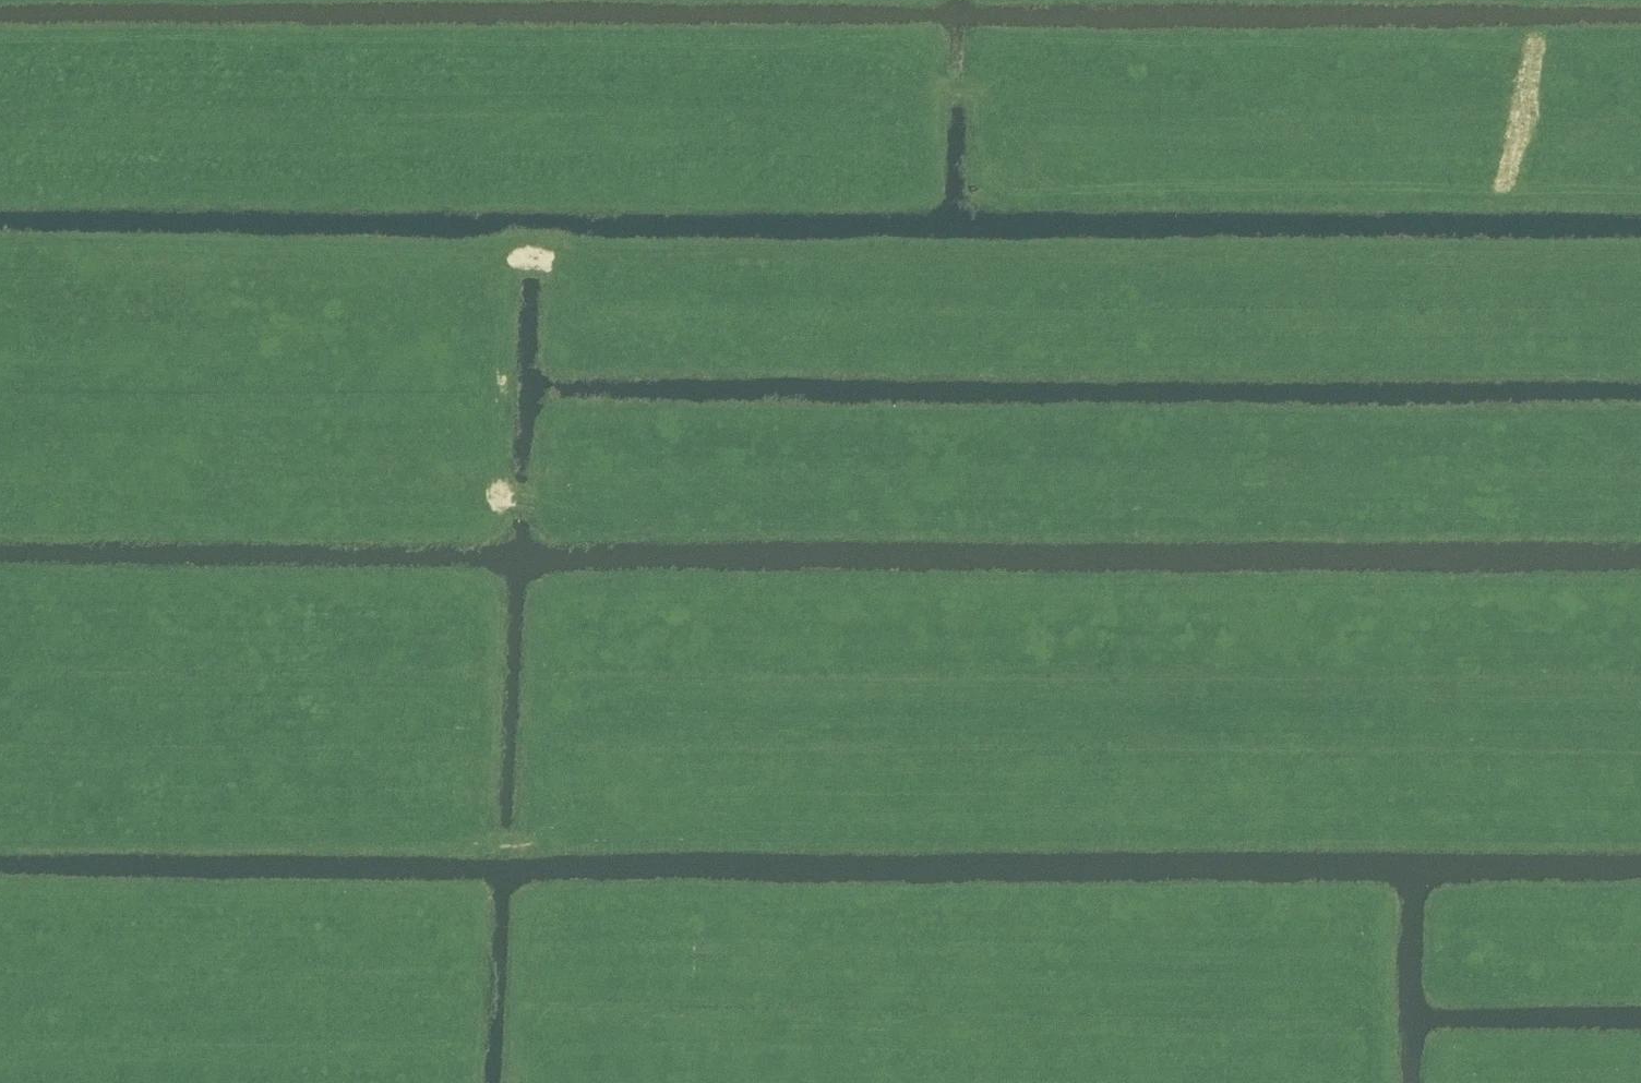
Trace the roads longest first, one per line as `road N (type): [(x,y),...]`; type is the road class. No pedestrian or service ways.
road 1 (track): [(1640,839),(1412,840)]

